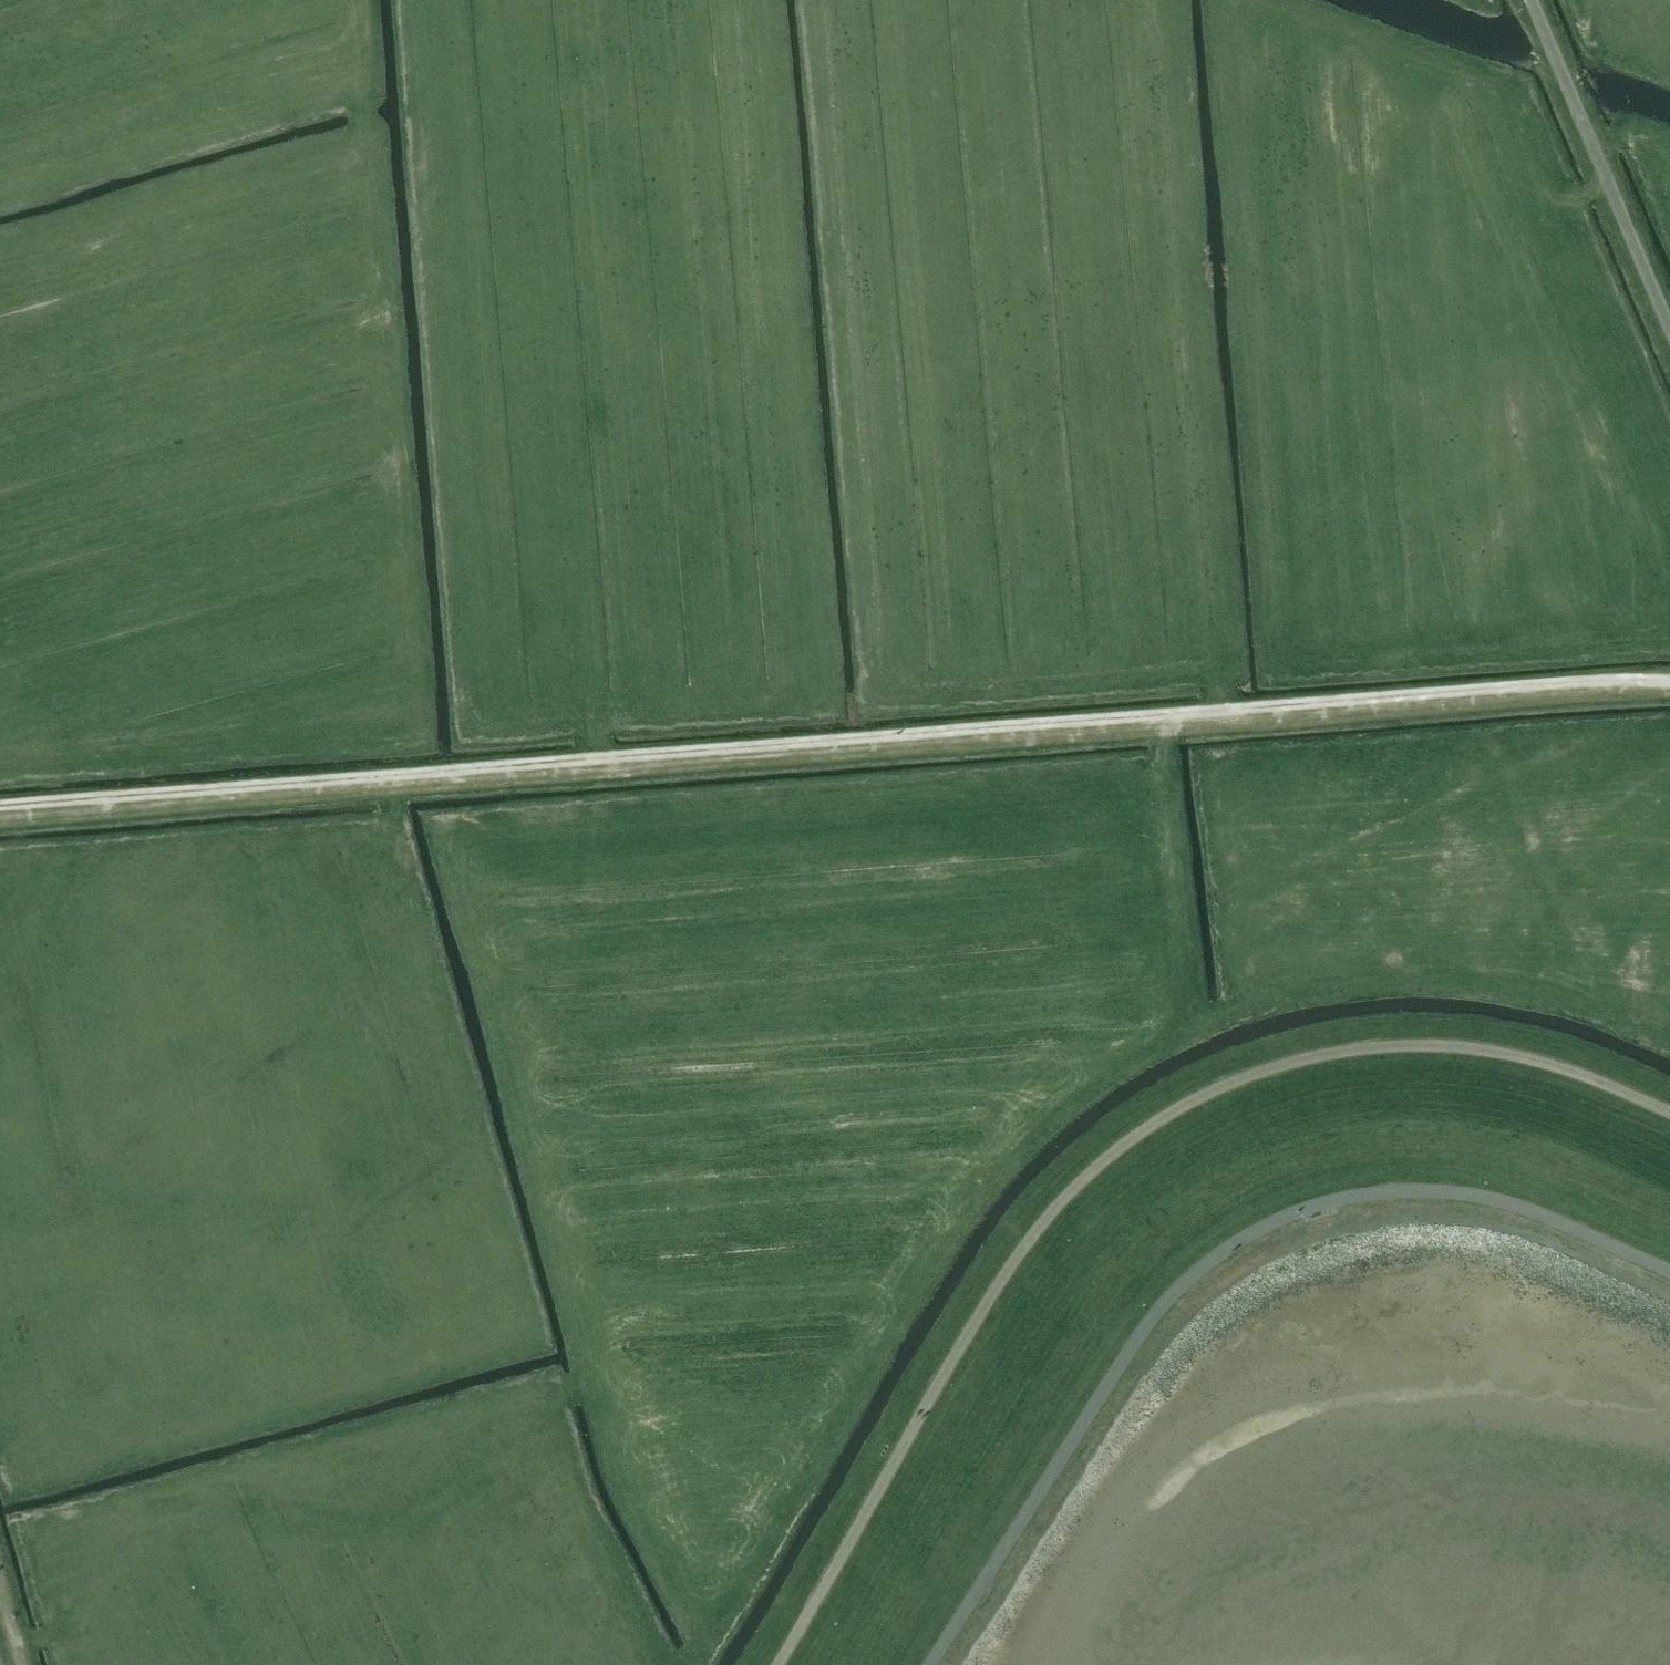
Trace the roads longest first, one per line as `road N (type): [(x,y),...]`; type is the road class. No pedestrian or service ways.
road 1 (unclassified): [(1669,329),(1535,0)]

